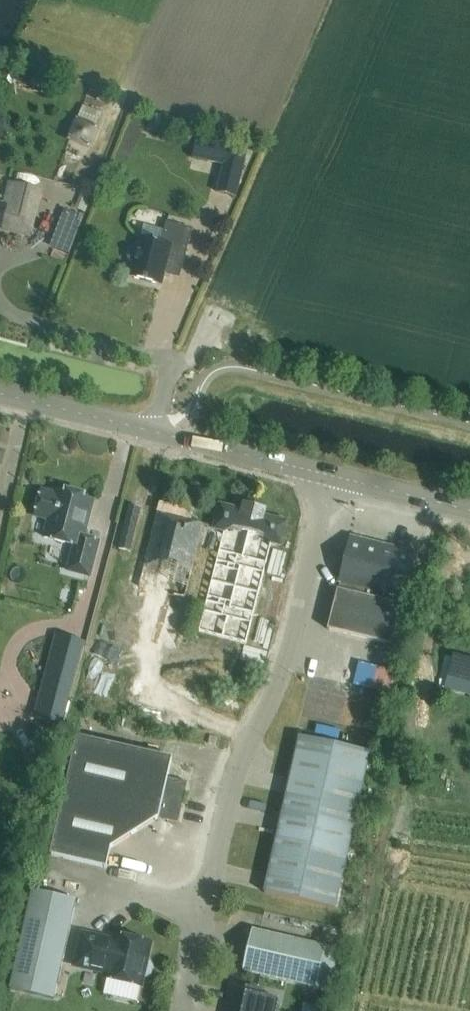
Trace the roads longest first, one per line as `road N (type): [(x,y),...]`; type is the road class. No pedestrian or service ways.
road 1 (residential): [(184,1003),(236,765),(285,660),(329,474)]
road 2 (tertiary): [(329,474),(0,392)]
road 3 (tertiary): [(469,509),(329,474)]

